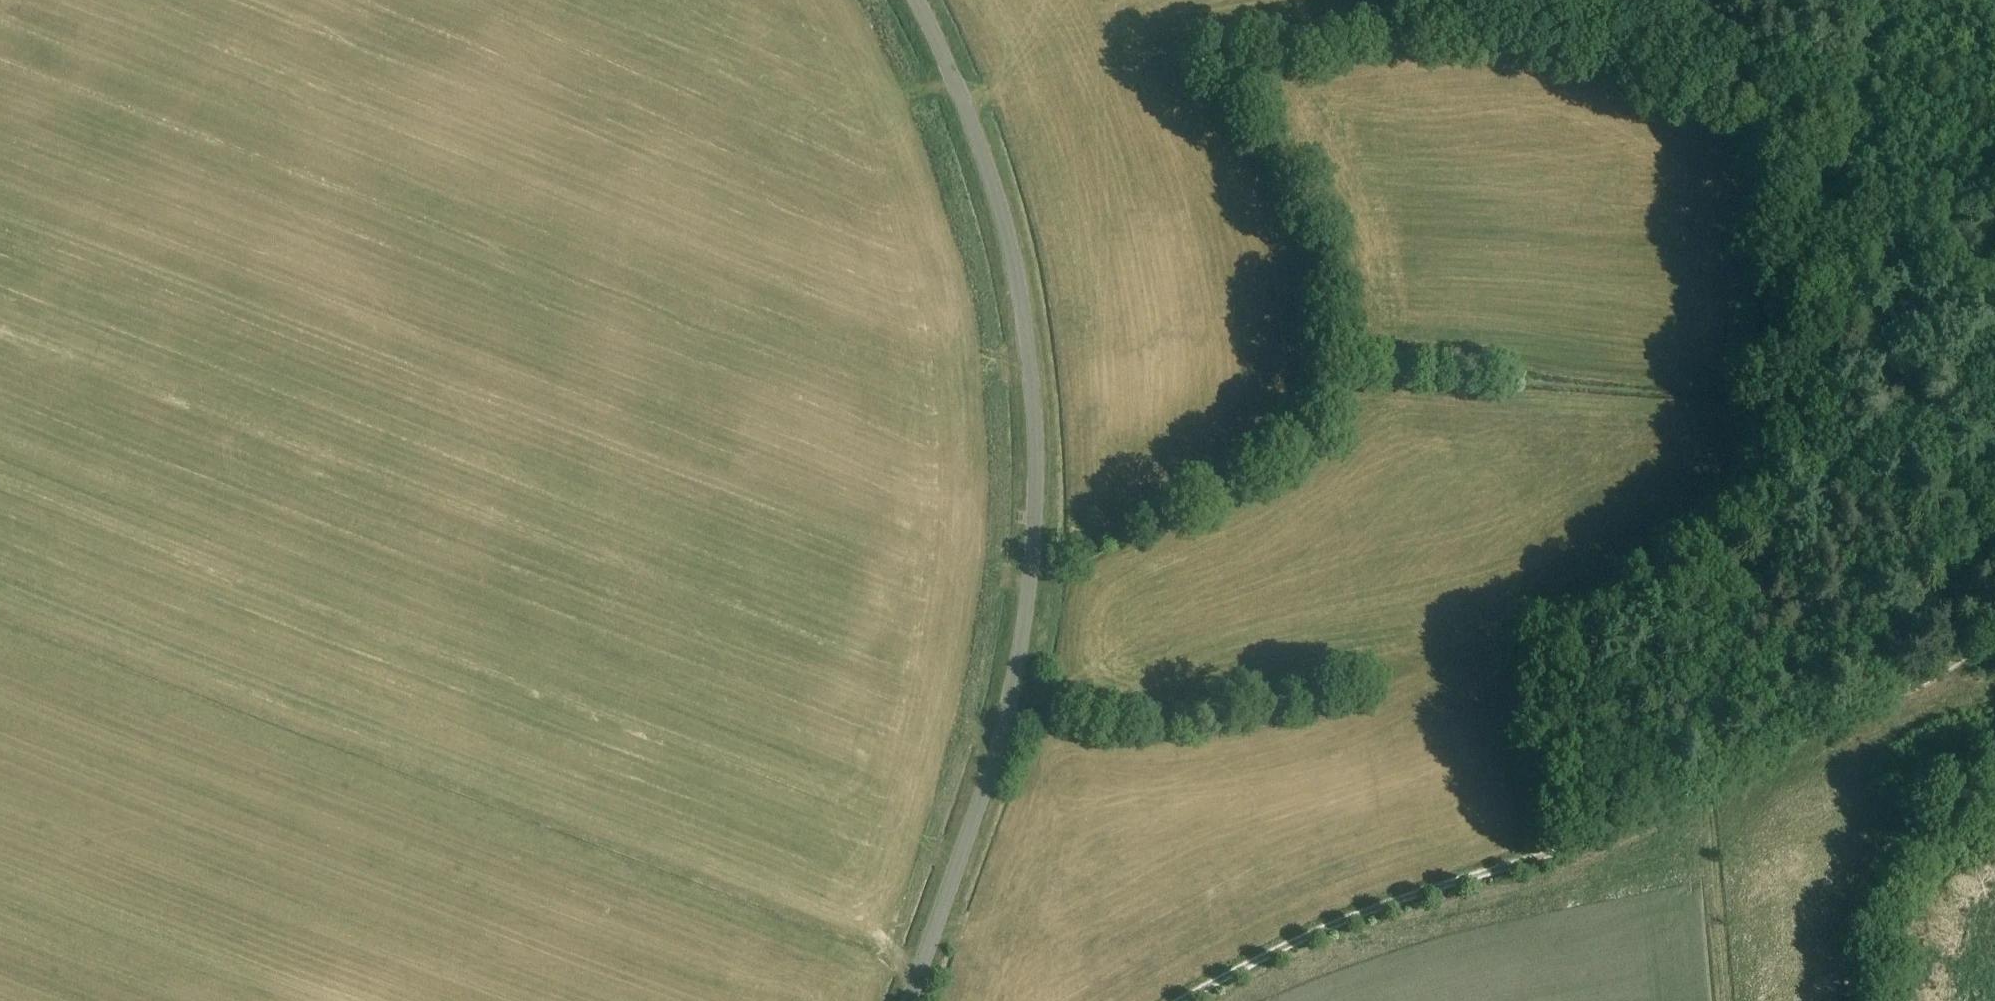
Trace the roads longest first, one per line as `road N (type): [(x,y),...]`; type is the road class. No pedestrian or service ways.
road 1 (unclassified): [(909,1000),(999,741),(1034,535),(1029,360),(1011,256),(984,158),(915,0)]
road 2 (track): [(1182,1000),(1351,919),(1606,832),(1972,652)]

